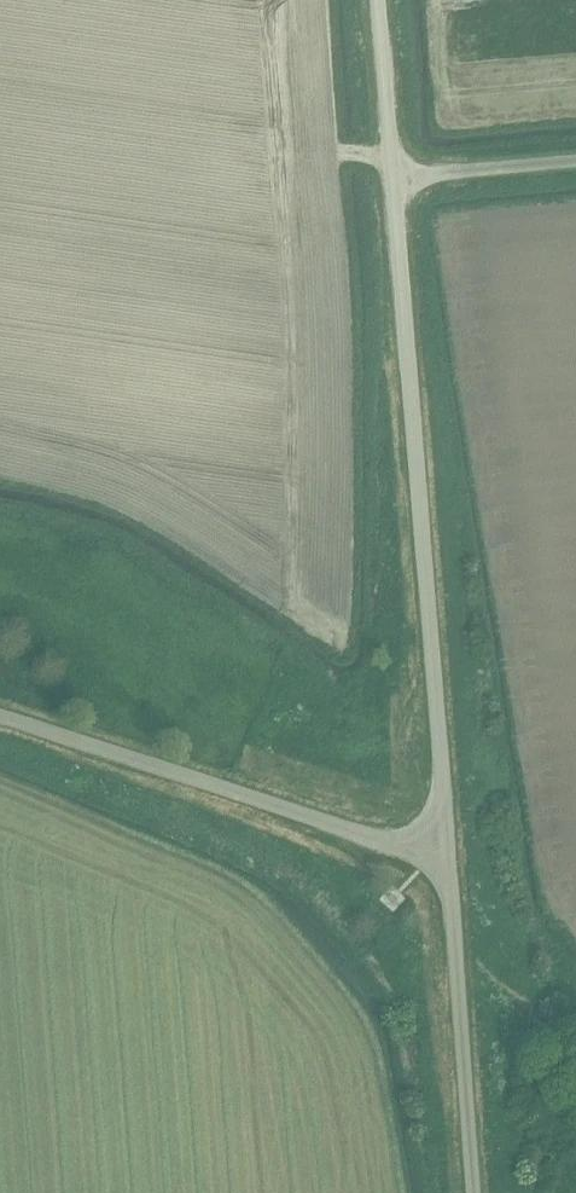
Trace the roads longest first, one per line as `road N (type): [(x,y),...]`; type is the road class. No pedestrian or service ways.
road 1 (unclassified): [(446,859),(393,177)]
road 2 (unclassified): [(0,719),(446,859)]
road 3 (unclassified): [(476,1192),(446,859)]
road 4 (unclassified): [(393,177),(575,161)]
road 5 (unclassified): [(393,177),(379,0)]

